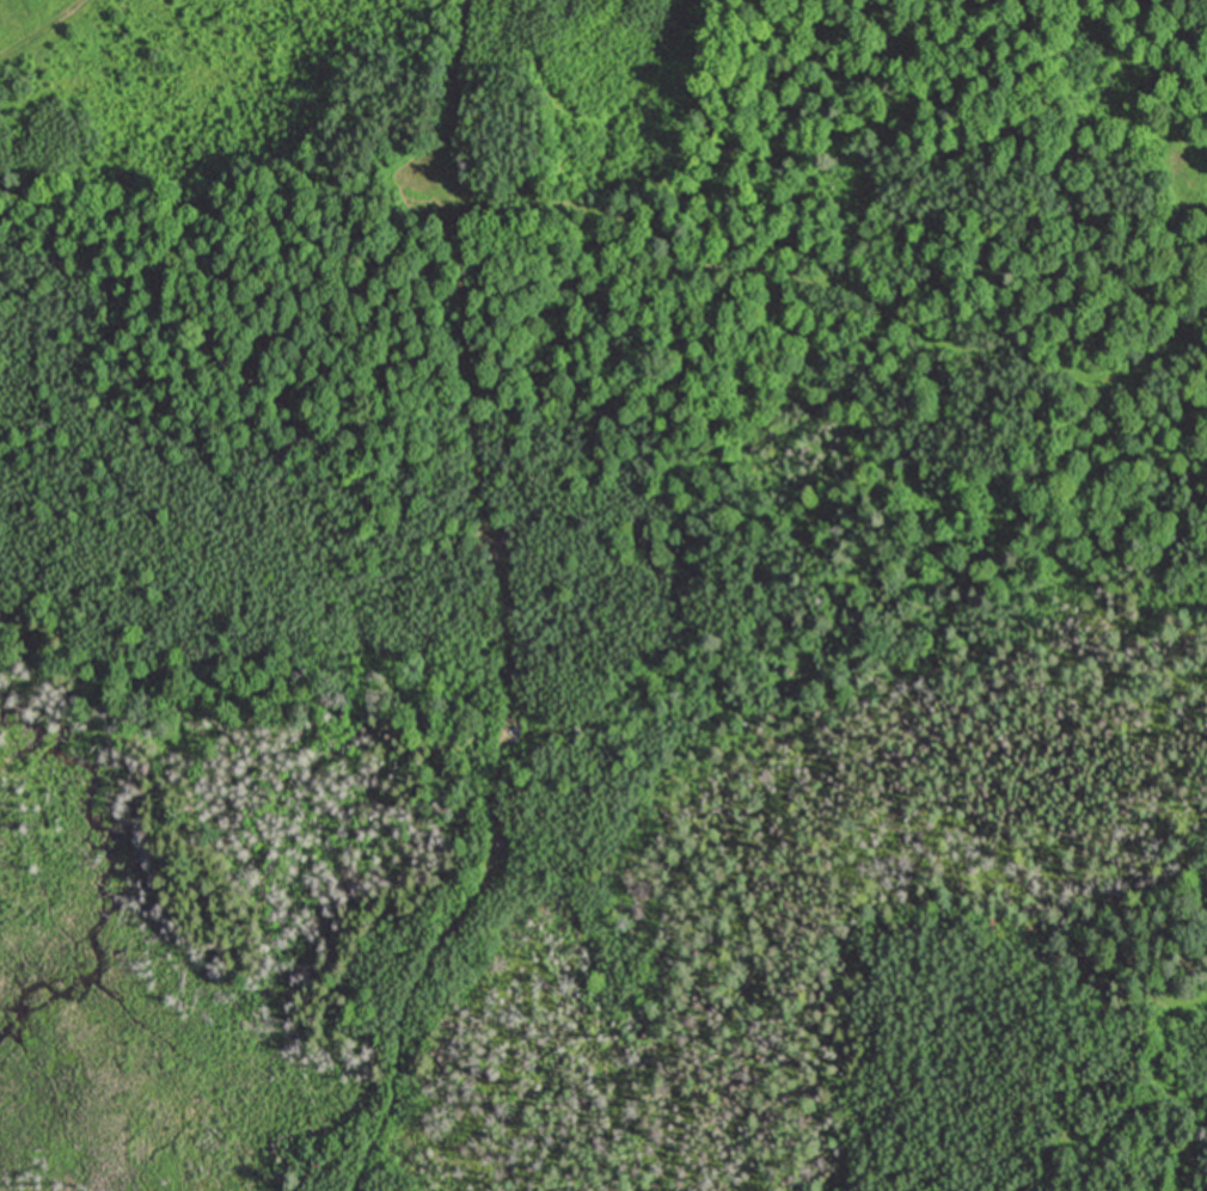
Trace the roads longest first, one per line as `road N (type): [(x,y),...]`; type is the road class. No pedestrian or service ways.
road 1 (track): [(455,185),(452,240),(507,679),(503,748),(489,873),(436,933),(408,1002),(353,1190)]
road 2 (track): [(466,0),(441,125),(455,185),(828,272),(938,340),(1080,373),(1140,364),(1206,303)]

